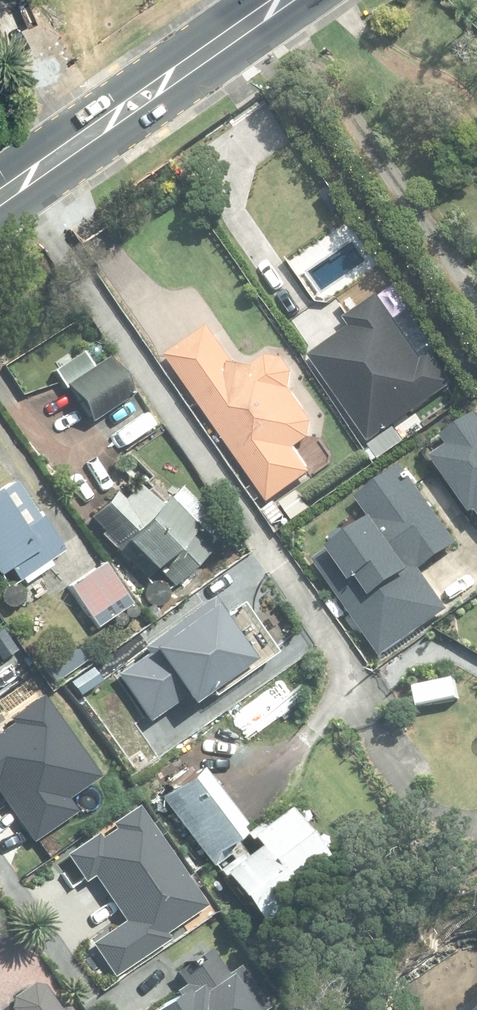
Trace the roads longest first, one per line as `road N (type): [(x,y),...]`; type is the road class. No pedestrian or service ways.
road 1 (primary): [(0,196),(279,0)]

